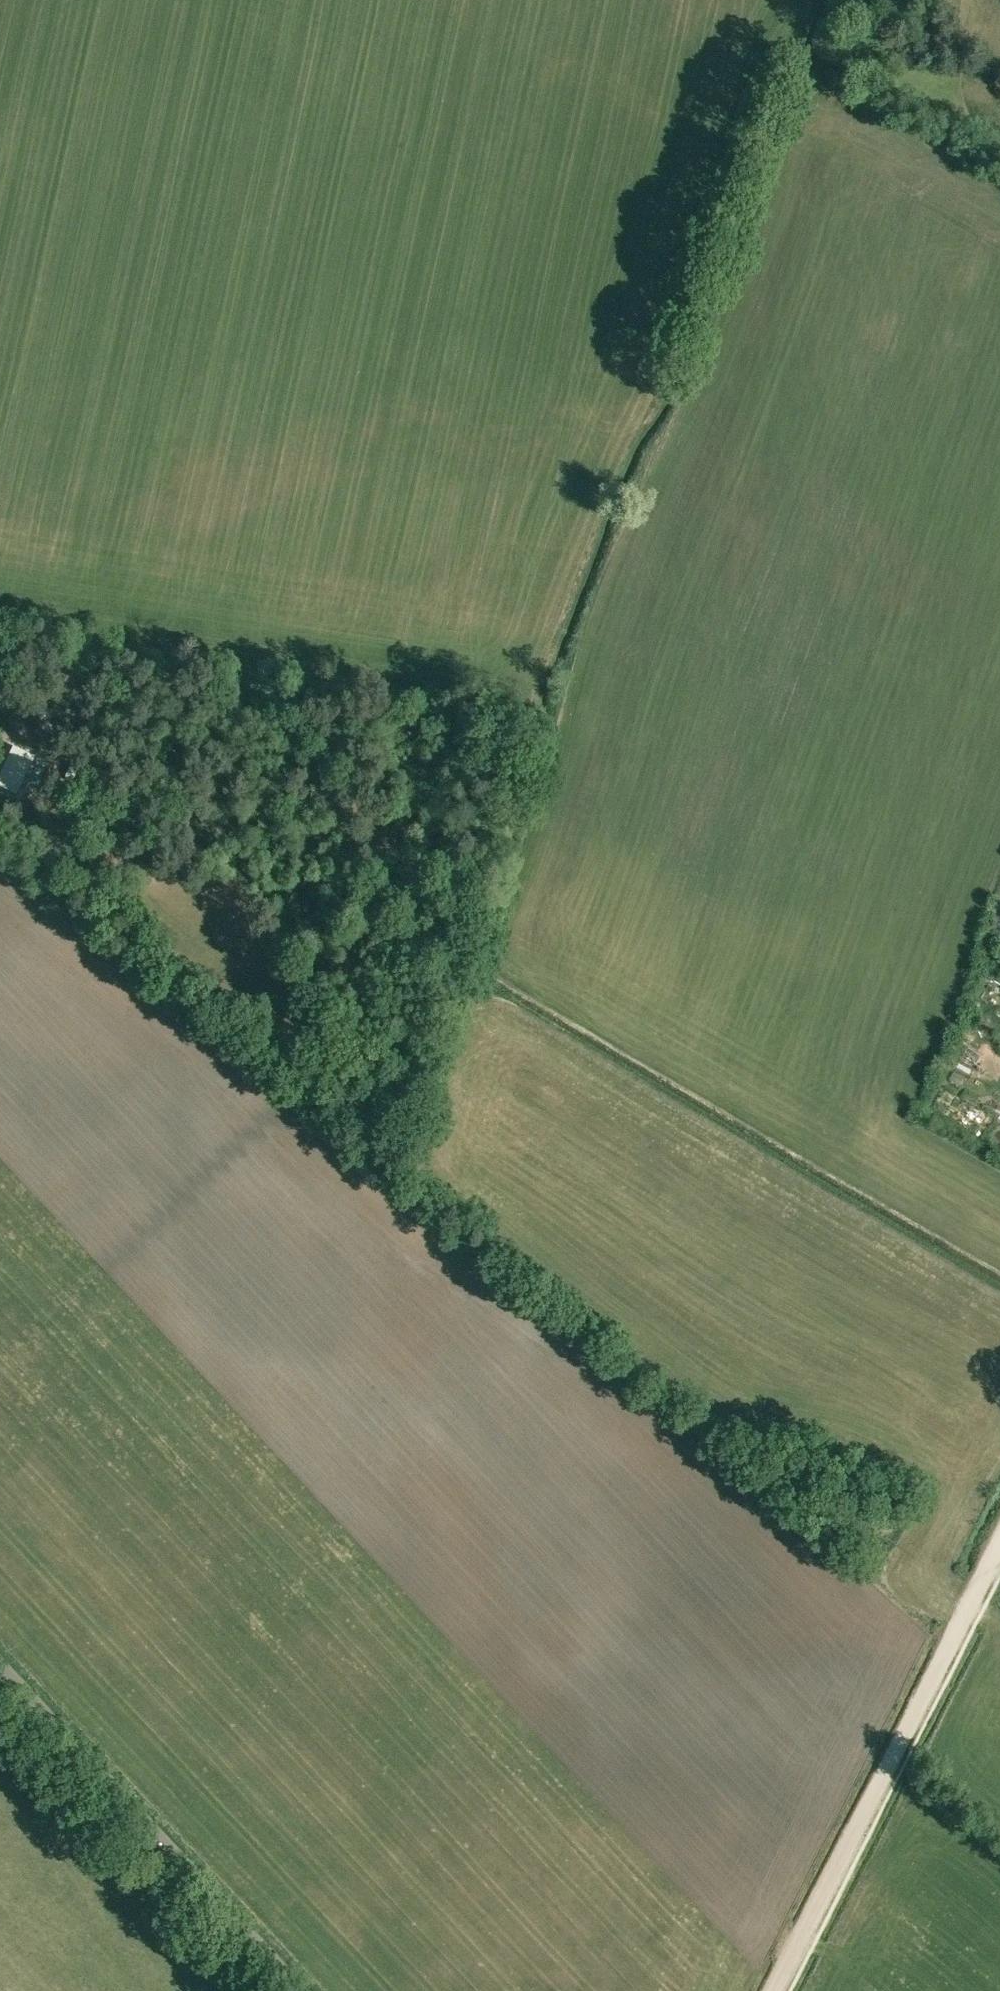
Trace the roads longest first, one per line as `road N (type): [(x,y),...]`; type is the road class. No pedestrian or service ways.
road 1 (track): [(775,1990),(999,1540)]
road 2 (unclassified): [(297,1990),(0,1670)]

